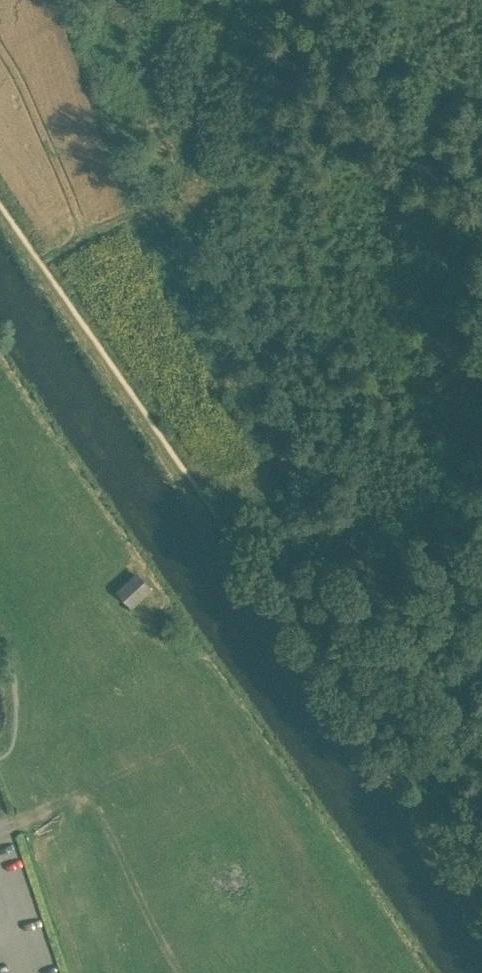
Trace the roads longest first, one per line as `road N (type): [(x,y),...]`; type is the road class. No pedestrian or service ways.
road 1 (track): [(230,0),(219,29),(215,168),(236,242),(352,489),(481,652)]
road 2 (track): [(481,240),(219,29)]
road 3 (track): [(215,168),(307,185),(381,163)]
road 4 (track): [(352,489),(249,562)]

